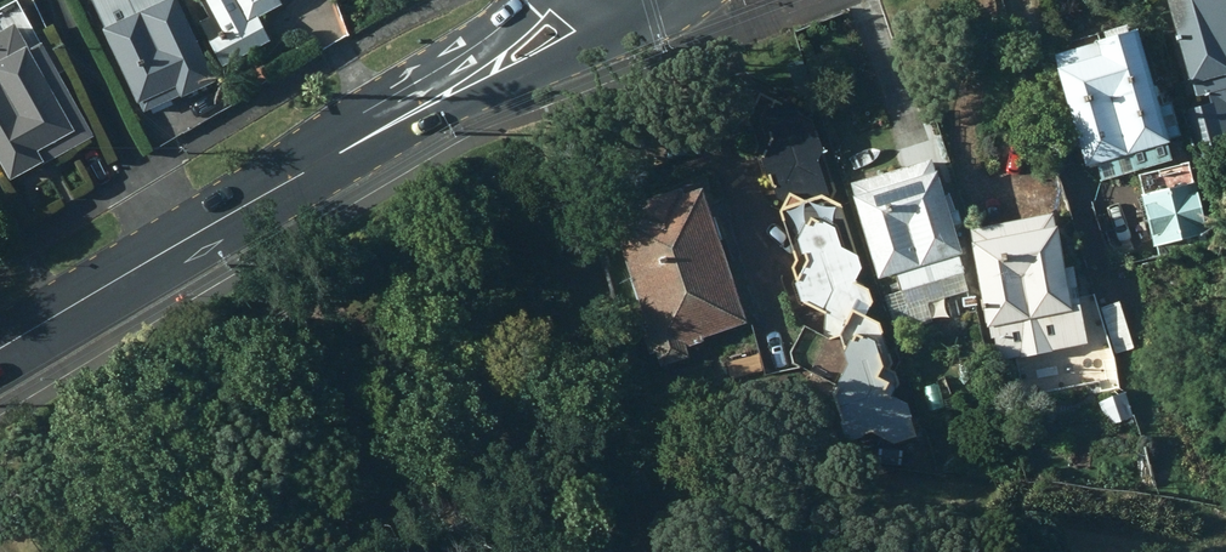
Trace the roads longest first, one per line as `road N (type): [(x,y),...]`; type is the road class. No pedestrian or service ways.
road 1 (secondary): [(381,130),(0,354)]
road 2 (secondary): [(619,28),(557,64),(381,130)]
road 3 (secondary): [(381,130),(422,92),(561,3)]

